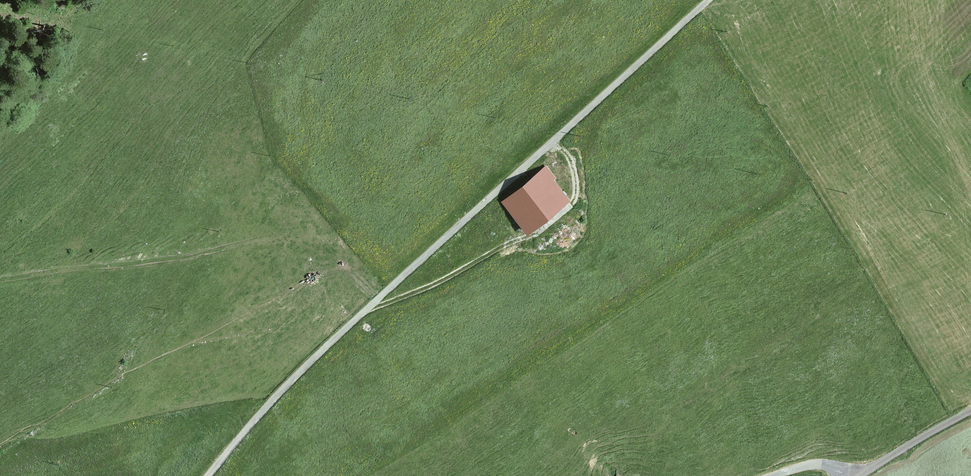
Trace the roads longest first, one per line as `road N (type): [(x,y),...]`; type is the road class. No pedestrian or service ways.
road 1 (track): [(0,277),(315,236),(379,298)]
road 2 (track): [(367,308),(532,235),(571,202),(574,169),(557,137)]
road 3 (track): [(850,475),(970,410)]

